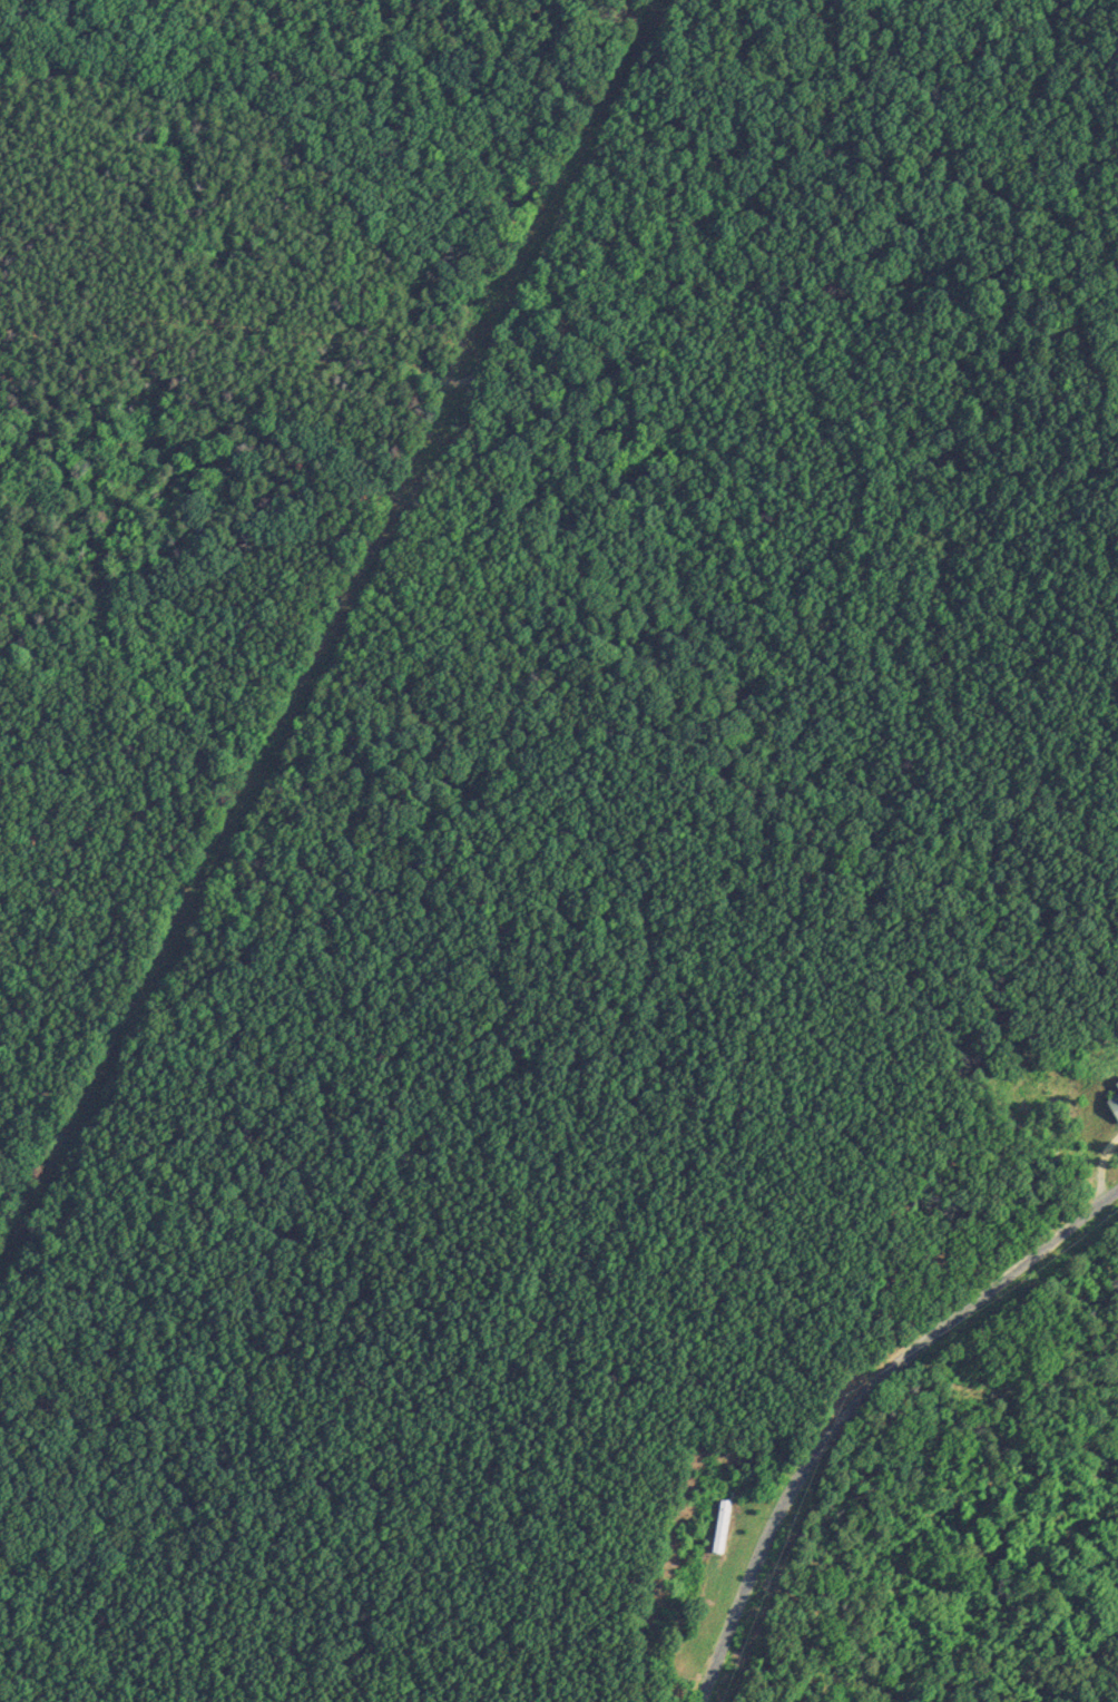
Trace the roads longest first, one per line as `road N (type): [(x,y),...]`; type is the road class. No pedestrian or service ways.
road 1 (tertiary): [(696,1701),(767,1527),(796,1473),(846,1409),(1117,1186)]

